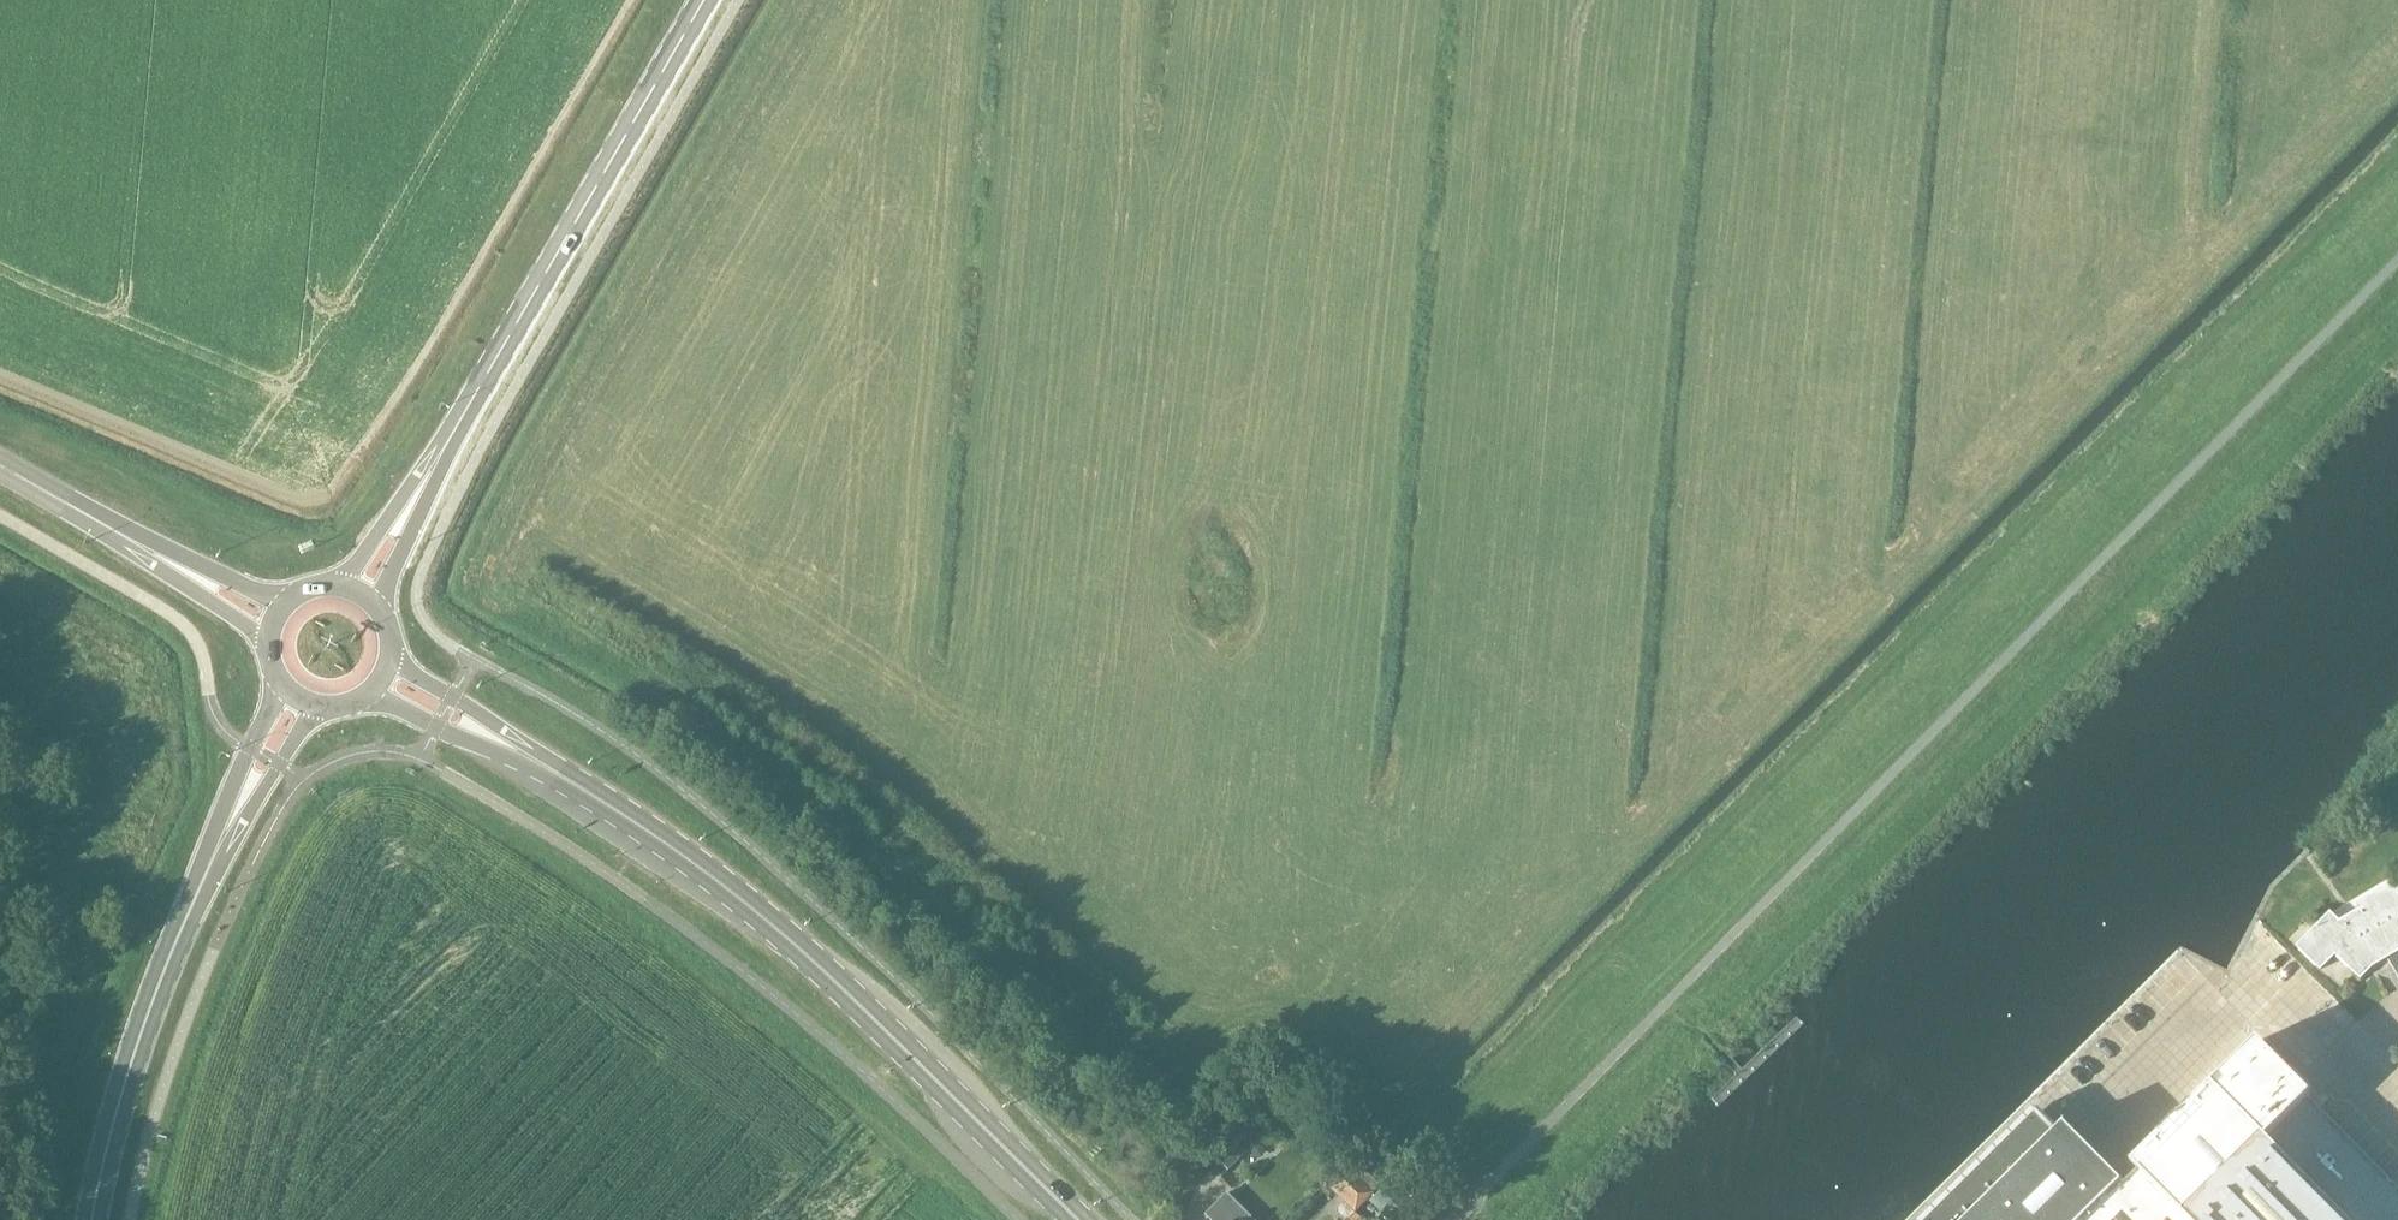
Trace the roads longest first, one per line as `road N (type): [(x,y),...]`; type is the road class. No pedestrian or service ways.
road 1 (primary): [(1077,1219),(781,933),(680,853),(520,753)]
road 2 (secondary): [(430,471),(703,0)]
road 3 (secondary): [(91,1219),(136,1046),(225,831)]
road 4 (primary): [(151,553),(0,466)]
road 5 (primary): [(363,697),(501,755),(520,753)]
road 6 (primary): [(520,753),(513,737),(420,681),(390,653)]
road 7 (secondary): [(277,679),(223,807),(225,831)]
road 8 (secondary): [(225,831),(246,817),(300,729),(323,708)]
road 9 (primary): [(151,553),(158,571),(246,627),(268,651)]
road 10 (secondary): [(430,471),(413,481),(356,565),(332,586)]
road 11 (secondary): [(379,612),(430,491),(430,471)]
road 12 (primary): [(293,597),(257,592),(175,553),(151,553)]

